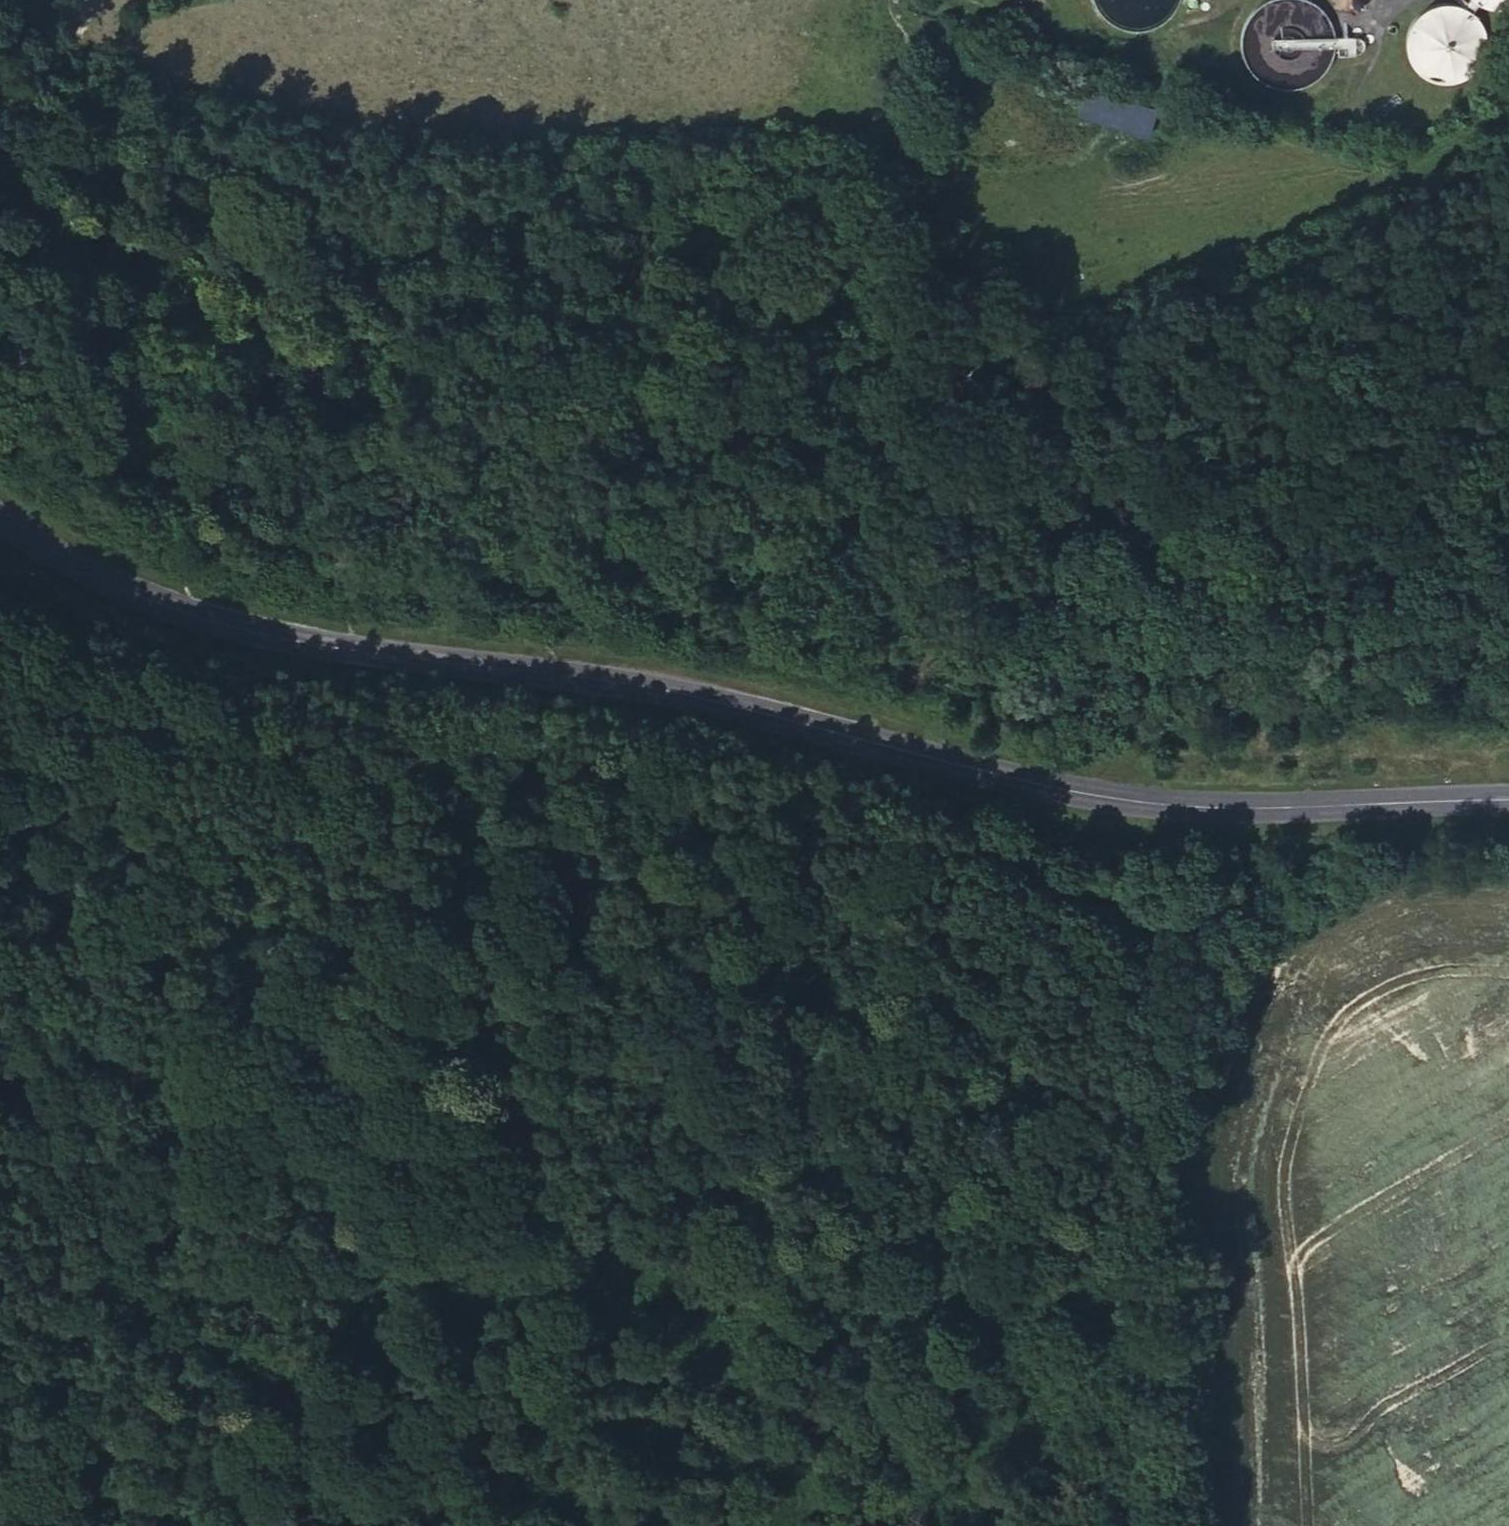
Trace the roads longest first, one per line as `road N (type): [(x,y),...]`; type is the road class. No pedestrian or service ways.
road 1 (secondary): [(1508,800),(1226,808),(1100,797),(627,683),(234,627),(102,578),(0,519)]

